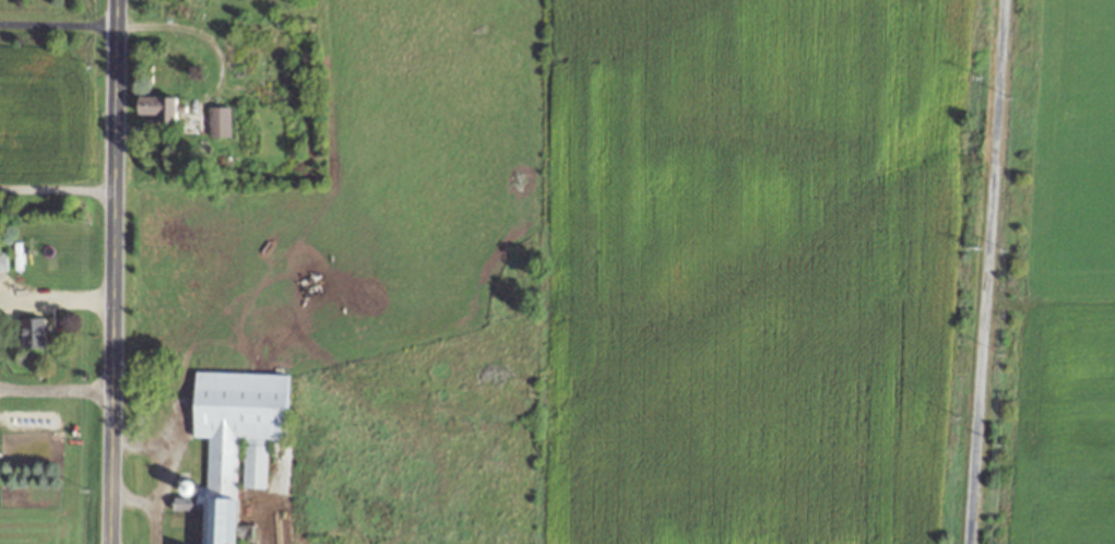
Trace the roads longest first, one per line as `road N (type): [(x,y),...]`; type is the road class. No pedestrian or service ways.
road 1 (tertiary): [(108,543),(114,0)]

